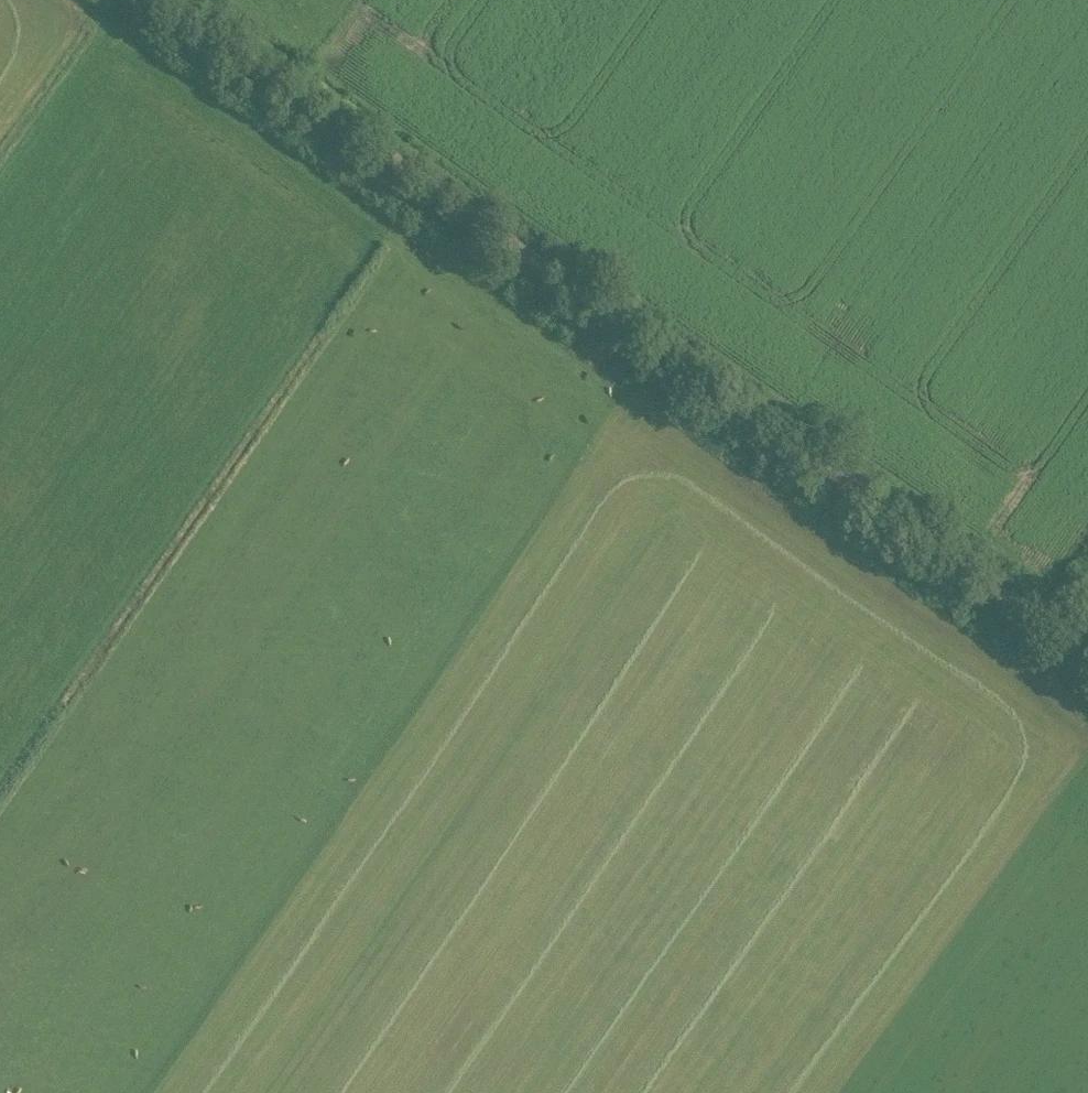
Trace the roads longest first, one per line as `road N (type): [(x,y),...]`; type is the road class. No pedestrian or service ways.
road 1 (track): [(1087,660),(161,0)]

